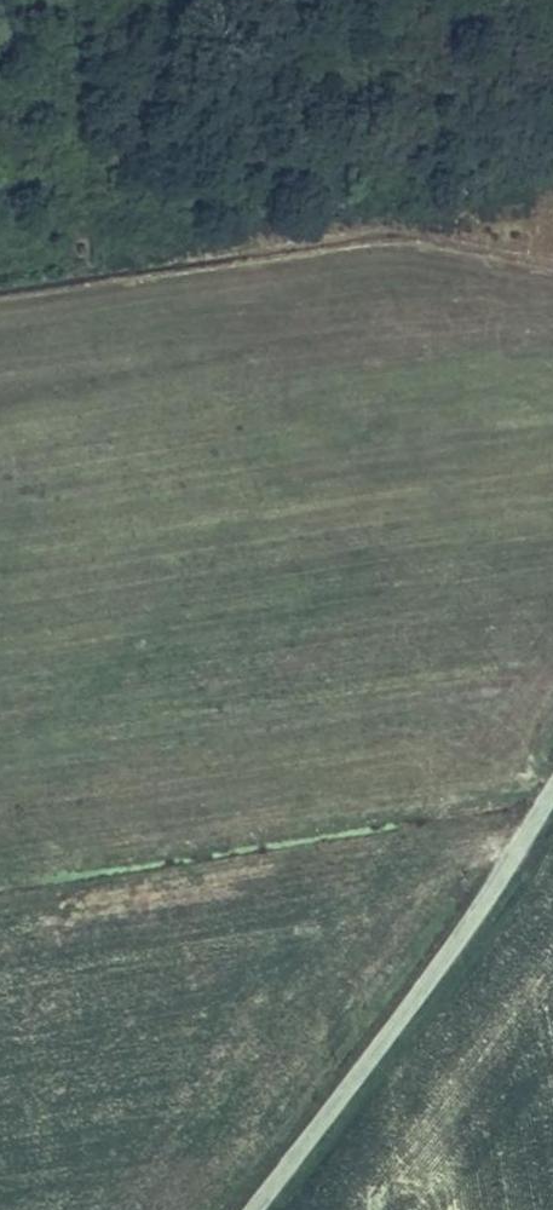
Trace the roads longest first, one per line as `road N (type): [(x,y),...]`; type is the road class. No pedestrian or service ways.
road 1 (unclassified): [(552,774),(254,1209)]

